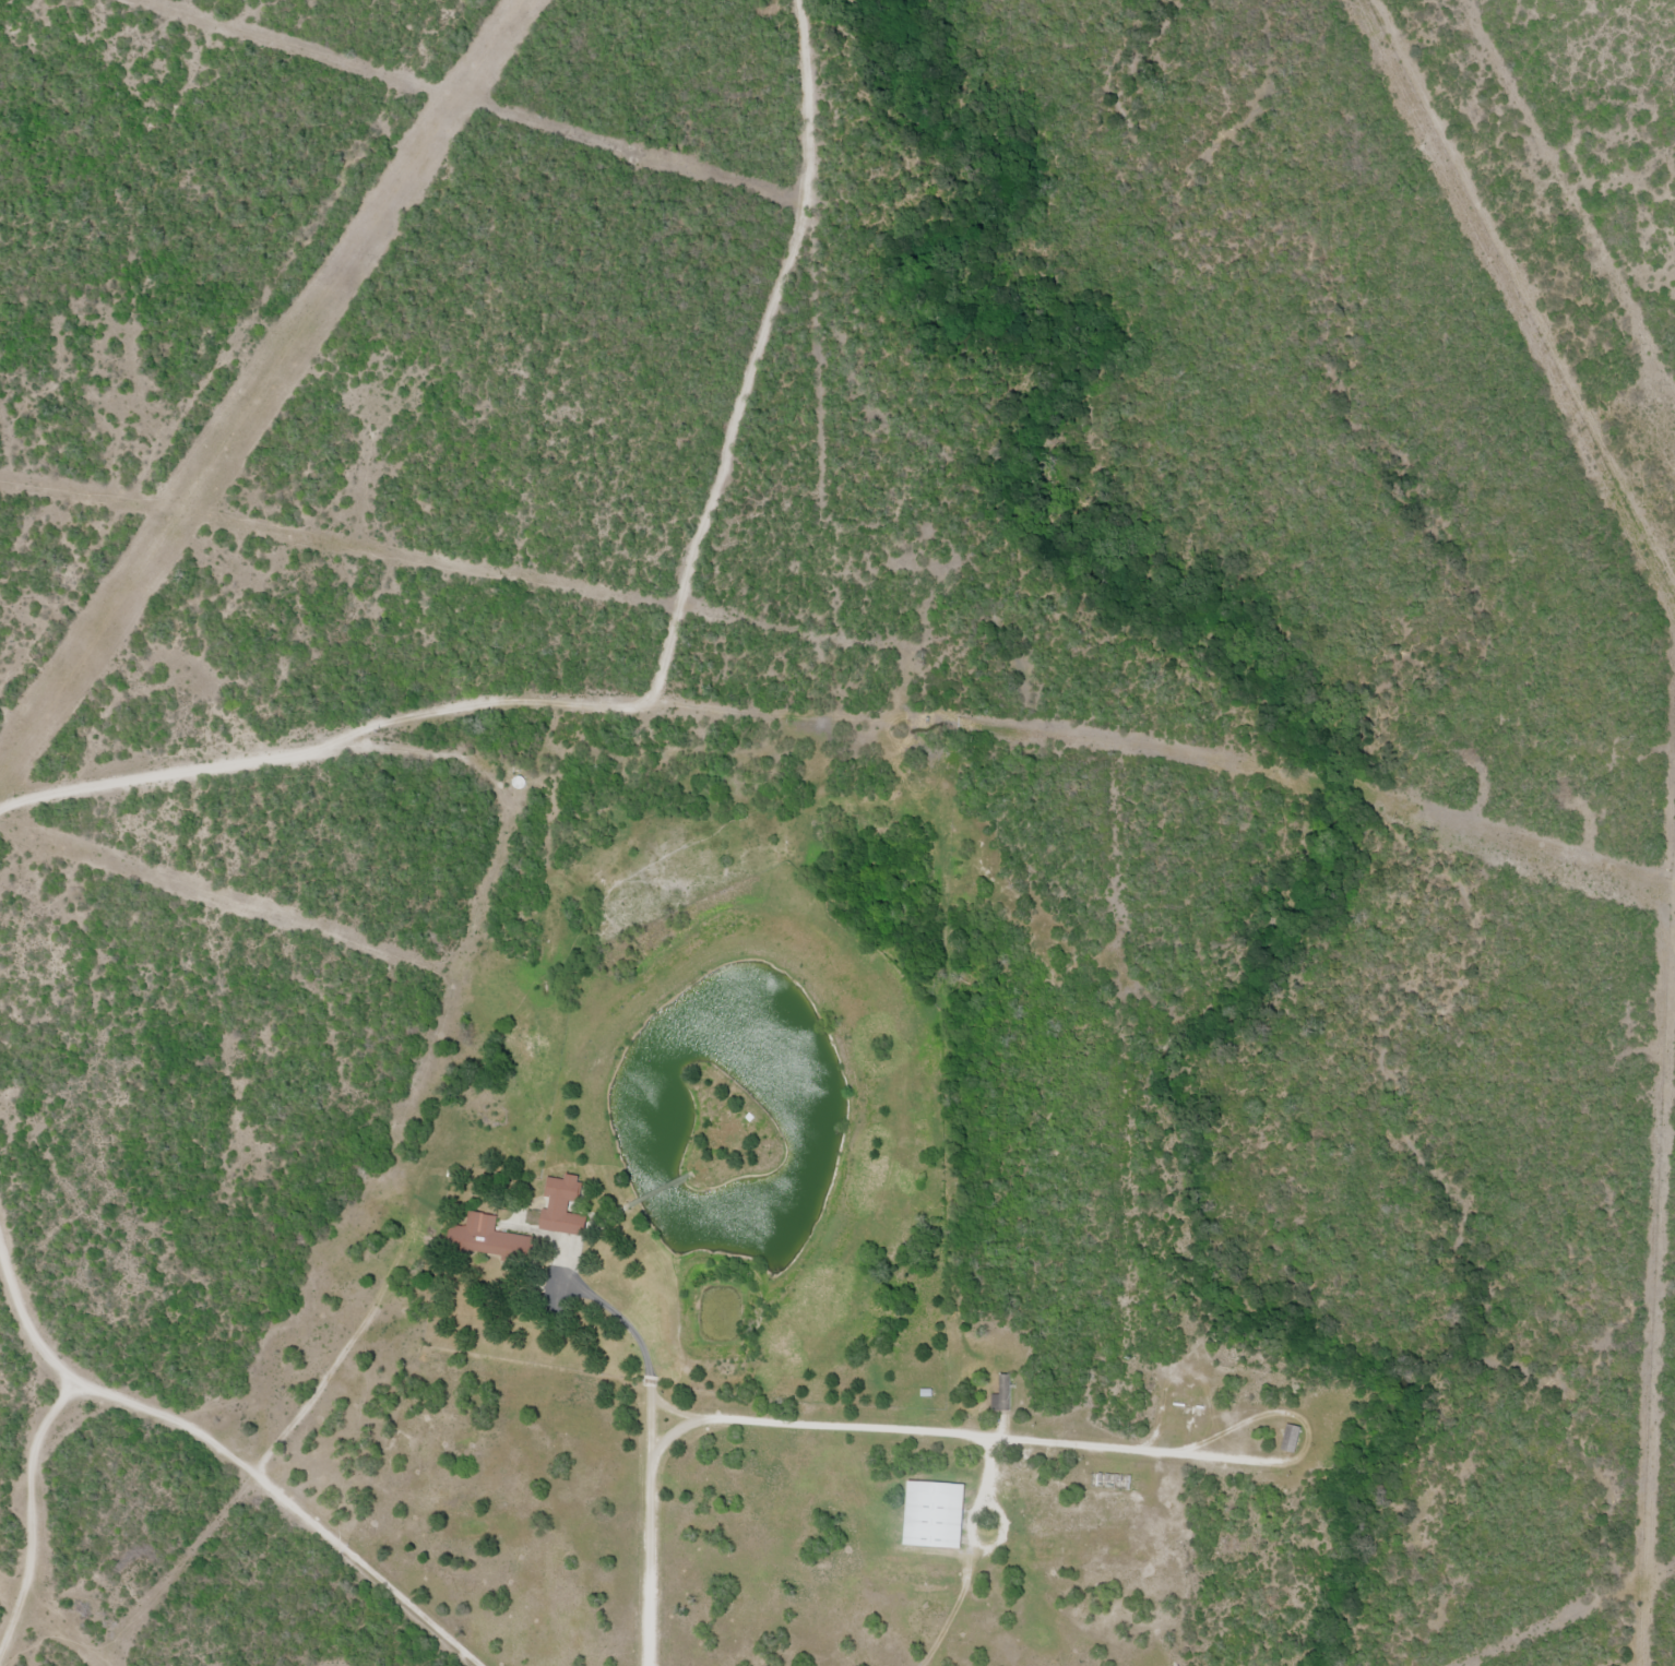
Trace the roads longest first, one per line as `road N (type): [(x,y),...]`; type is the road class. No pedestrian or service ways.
road 1 (track): [(473,1665),(234,1460),(149,1409),(66,1378),(25,1325),(0,1239)]

